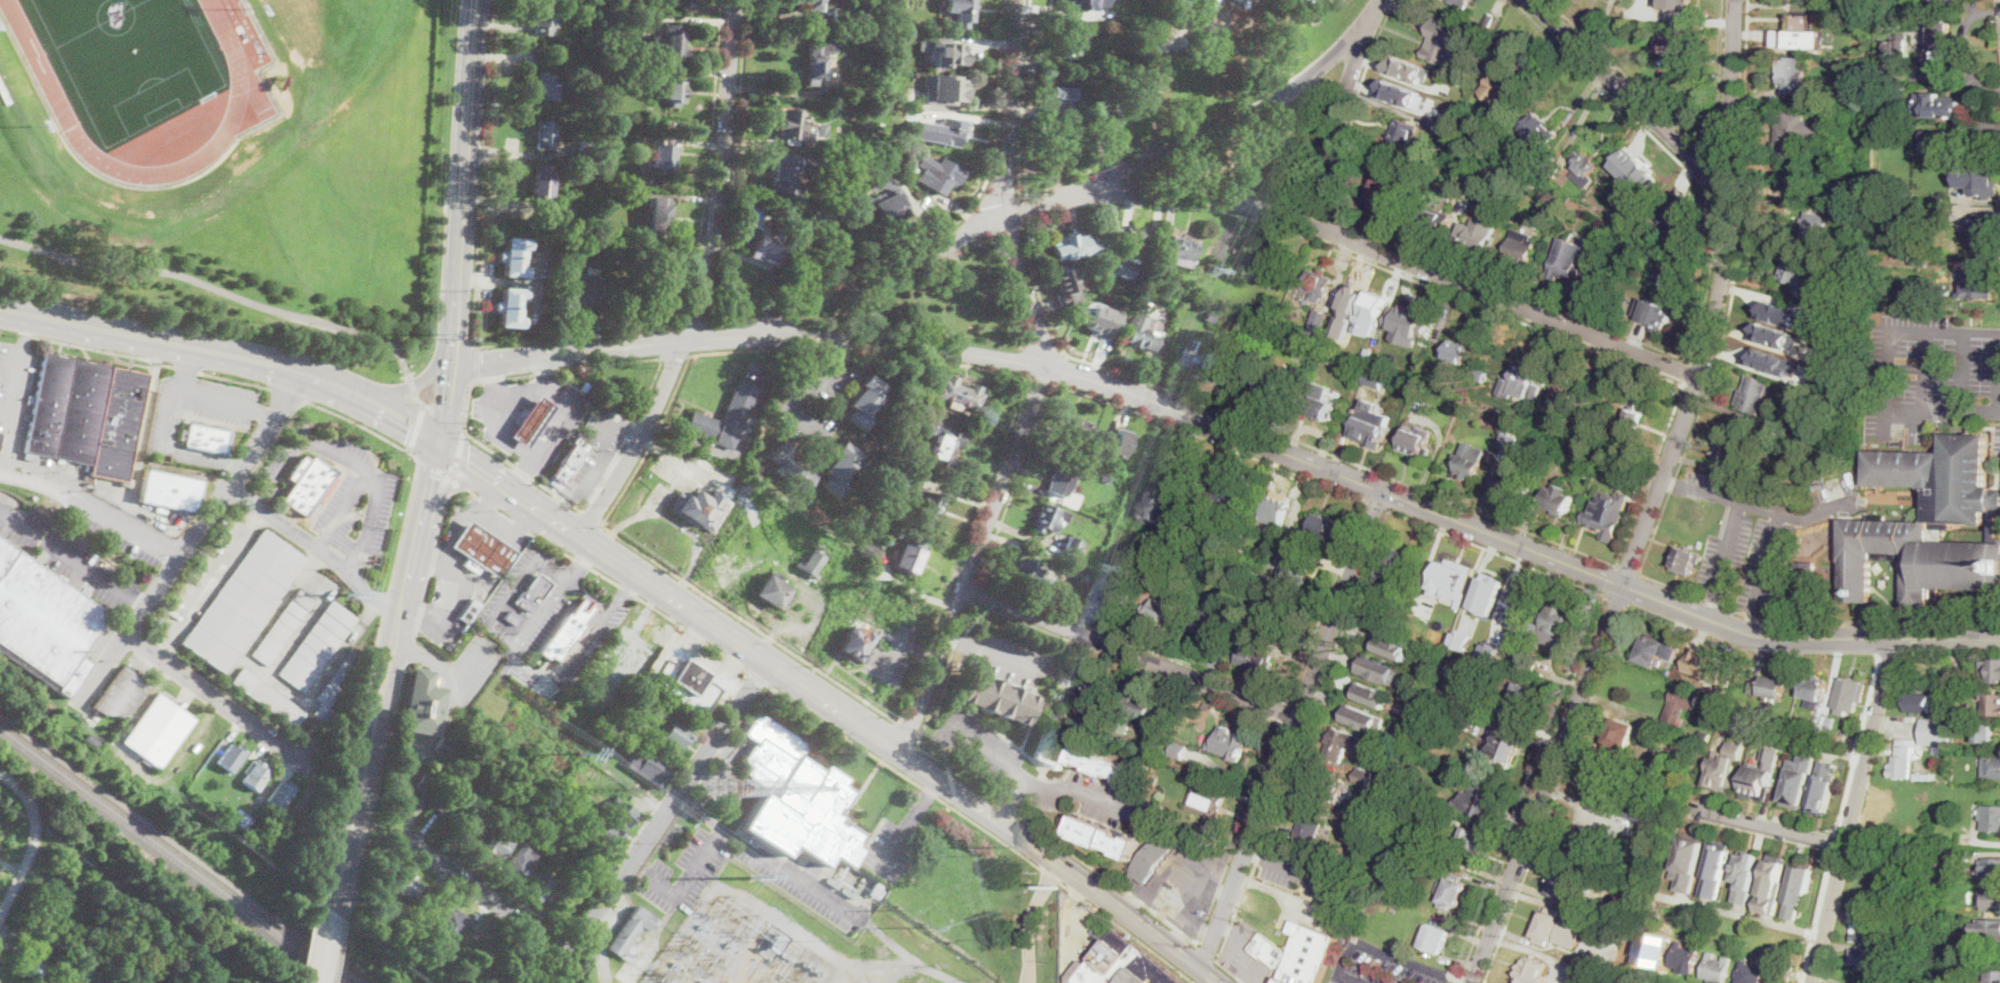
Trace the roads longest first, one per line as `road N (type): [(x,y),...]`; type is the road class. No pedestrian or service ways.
road 1 (residential): [(1999,638),(1748,634),(1179,411),(1047,368),(878,340),(682,339)]
road 2 (residential): [(1471,982),(1712,335),(1728,190),(1734,0)]
road 3 (residential): [(1700,379),(1340,233),(1236,202),(1153,193),(1049,202),(1002,217),(780,312),(755,334)]
road 4 (residential): [(898,749),(1047,368),(1002,217),(1016,0)]
road 5 (primary): [(1220,982),(769,658)]
road 6 (residential): [(769,658),(565,942),(396,833)]
road 7 (residential): [(1200,967),(1382,493)]
road 8 (residential): [(304,373),(76,708)]
road 9 (secondary): [(333,911),(420,532)]
road 10 (residential): [(1364,31),(1273,103),(1049,202)]
road 11 (residential): [(1295,717),(963,586)]
road 12 (residential): [(1815,982),(1895,637)]
road 13 (primary): [(339,386),(272,363),(0,308)]
road 14 (residential): [(682,339),(721,183),(735,0)]
road 15 (primary): [(769,658),(500,485)]
road 16 (secondary): [(455,294),(475,0)]
road 17 (residential): [(1728,190),(1527,0)]
road 18 (residential): [(1340,233),(1340,115),(1364,31),(1383,0)]
road 19 (residential): [(682,339),(460,364)]
road 20 (residential): [(579,536),(652,416),(682,339)]
road 21 (residential): [(304,763),(130,635)]
road 22 (residential): [(180,556),(60,489),(0,471)]
road 23 (residential): [(1846,844),(1688,806)]
road 24 (secondary): [(455,294),(445,312),(441,446)]

